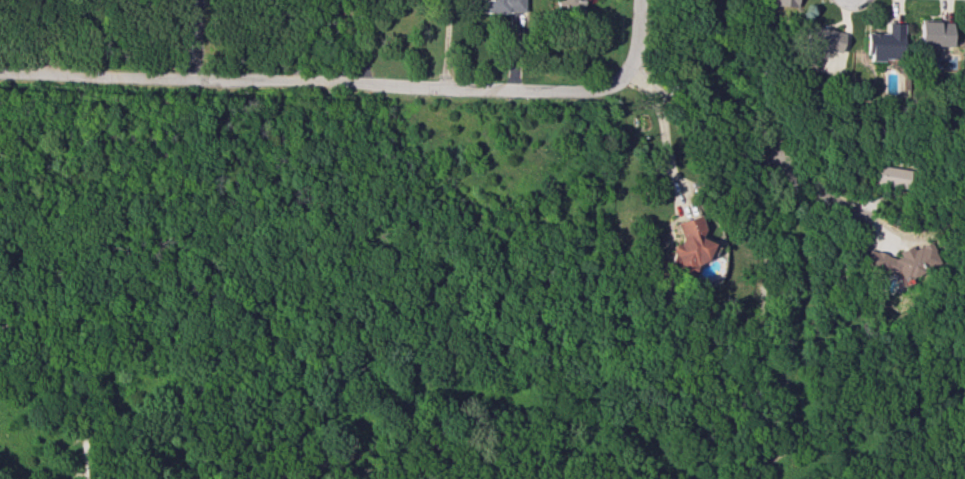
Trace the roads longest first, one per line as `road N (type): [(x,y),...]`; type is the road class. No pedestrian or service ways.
road 1 (residential): [(0,71),(549,90),(607,85)]

